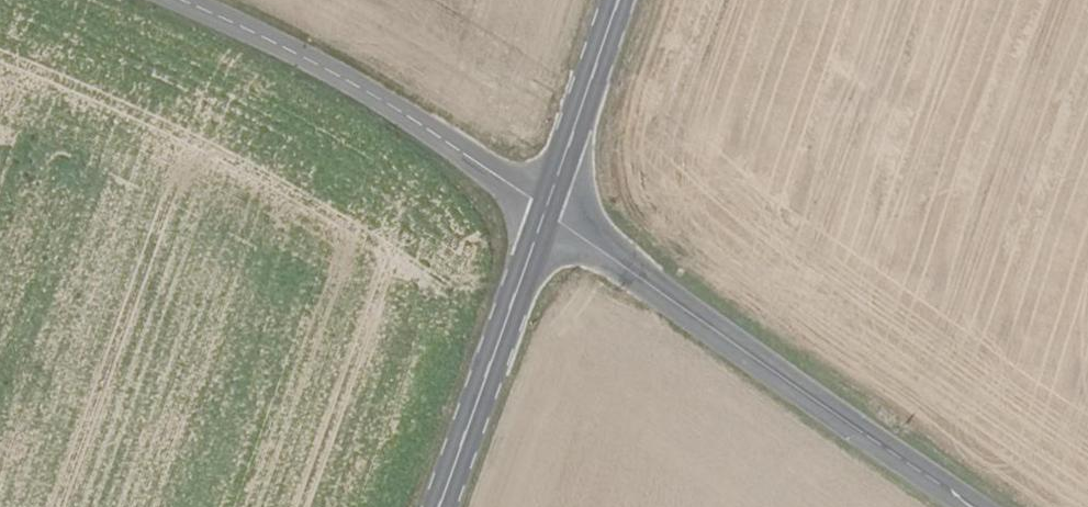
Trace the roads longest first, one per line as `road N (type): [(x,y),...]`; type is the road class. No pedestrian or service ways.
road 1 (tertiary): [(546,211),(975,506)]
road 2 (tertiary): [(178,0),(408,117),(546,211)]
road 3 (primary): [(438,506),(546,211)]
road 4 (primary): [(546,211),(617,0)]

